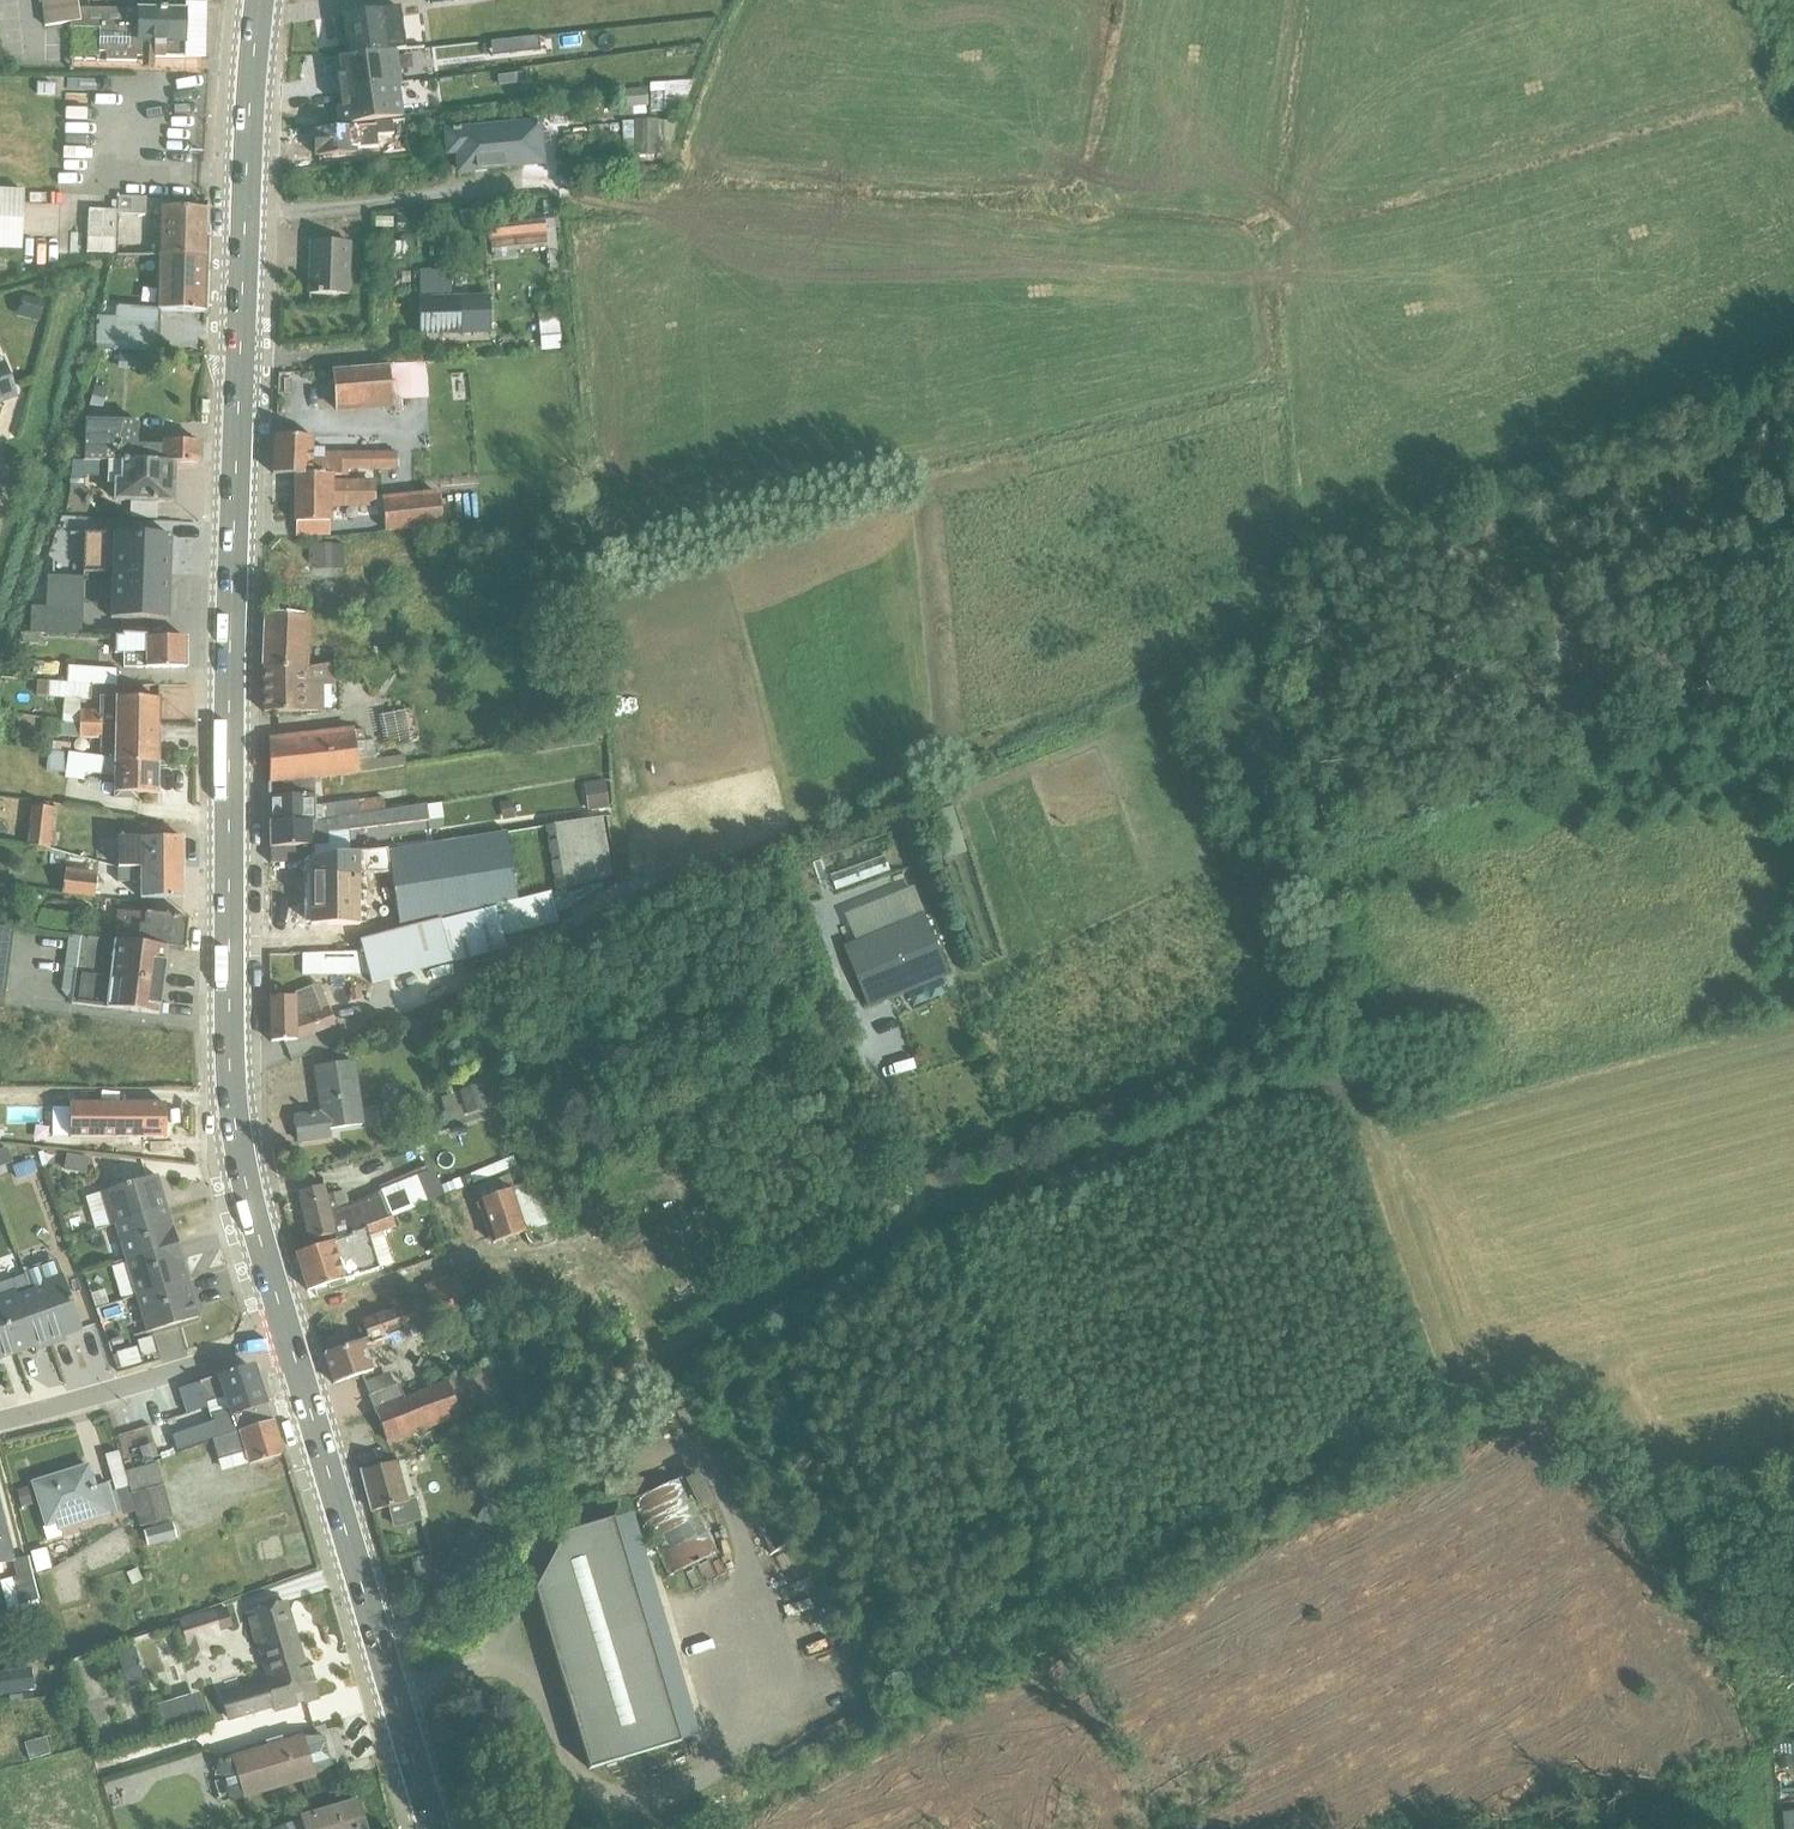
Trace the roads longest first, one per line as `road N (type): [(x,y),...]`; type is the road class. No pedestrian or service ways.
road 1 (track): [(1793,668),(1327,841),(1312,877),(1314,1002),(1293,1045),(944,1195),(609,1377),(461,1588),(377,1639)]
road 2 (primary): [(260,0),(229,679),(228,1069),(243,1176),(289,1337)]
road 3 (track): [(597,1394),(628,1392),(1246,1111),(1353,1072)]
road 4 (primary): [(289,1337),(432,1828)]
road 5 (residential): [(0,1422),(289,1337)]
road 6 (track): [(1589,1828),(1763,1774)]

